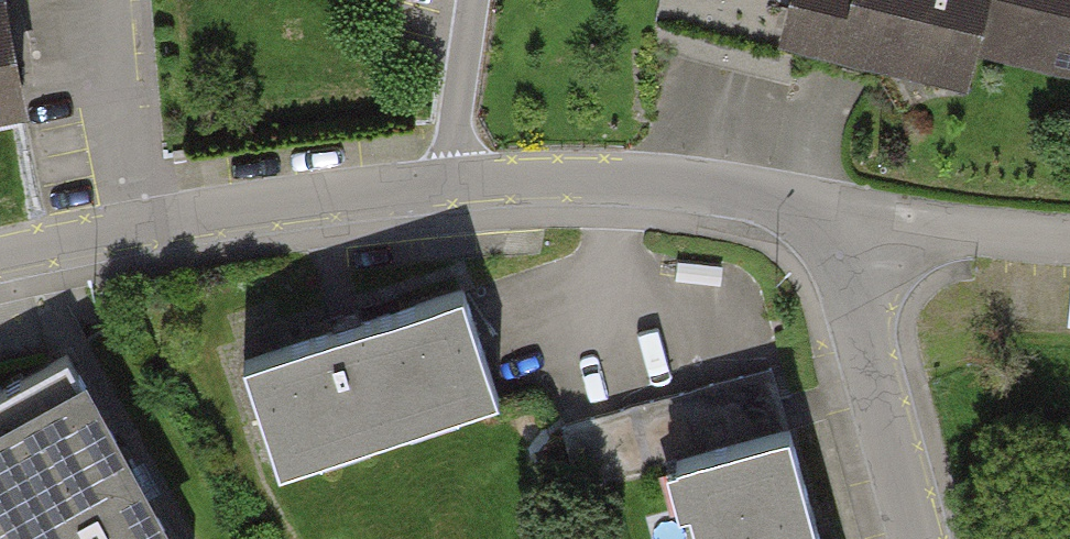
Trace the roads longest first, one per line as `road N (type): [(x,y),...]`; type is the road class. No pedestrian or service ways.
road 1 (residential): [(458,185),(148,225),(0,256)]
road 2 (residential): [(859,233),(772,197),(604,178),(458,185)]
road 3 (residential): [(920,538),(864,337),(859,233)]
road 4 (residential): [(1069,235),(859,233)]
road 5 (residential): [(458,185),(456,116),(473,0)]

